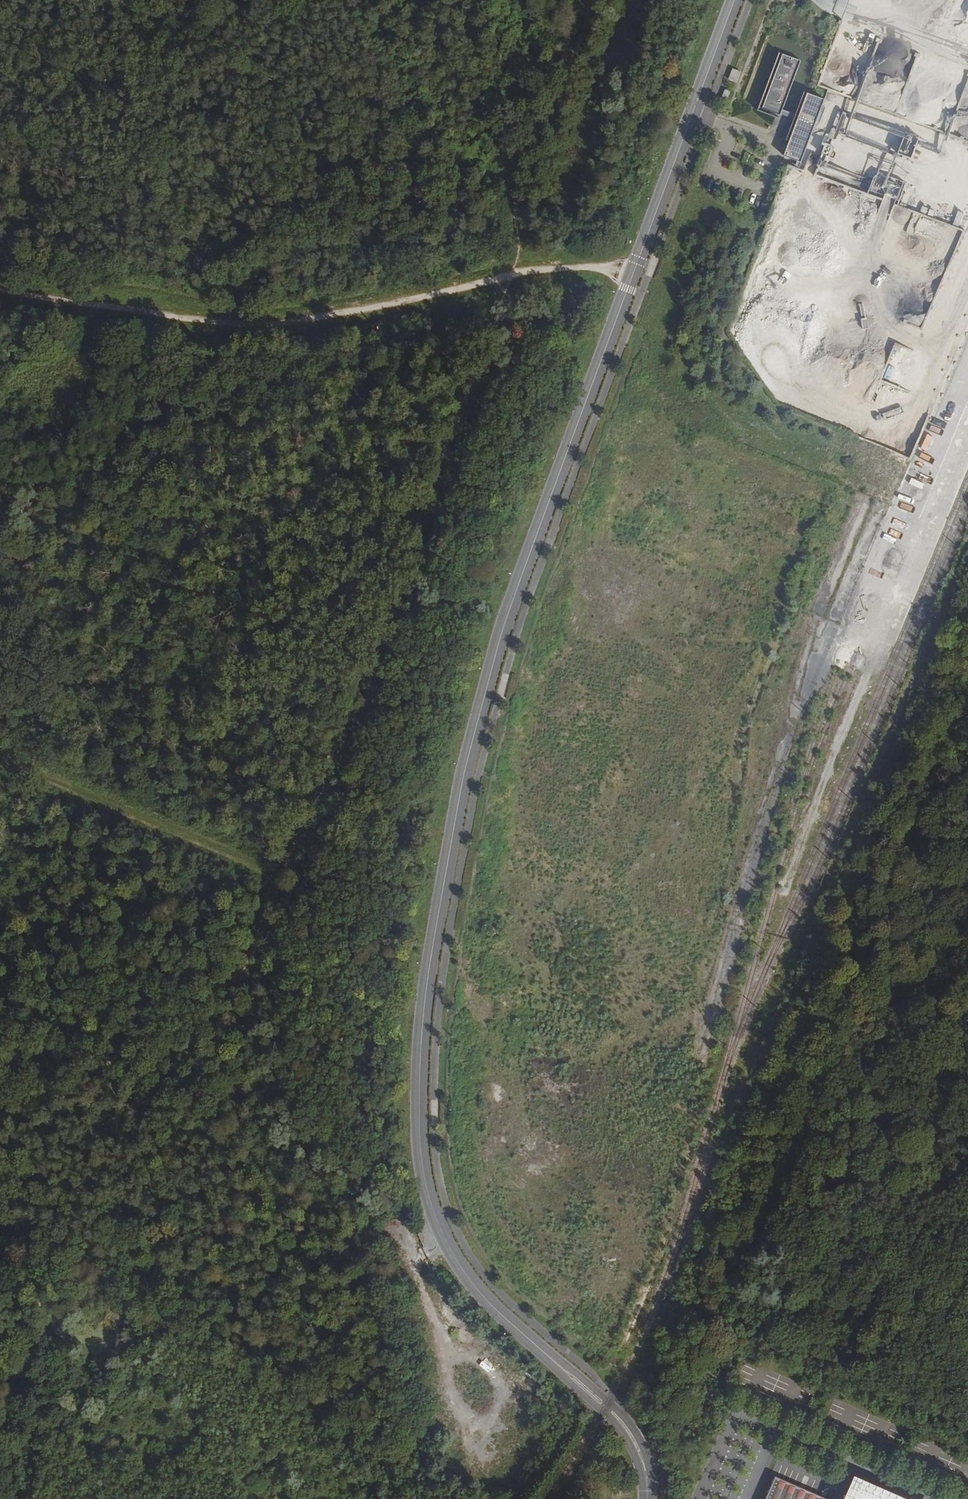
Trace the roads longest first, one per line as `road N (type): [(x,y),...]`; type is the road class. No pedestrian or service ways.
road 1 (tertiary): [(647,1498),(643,1464),(621,1422),(476,1291),(451,1252),(424,1174),(421,1045),(457,810),(498,648),(735,0)]
road 2 (track): [(0,291),(170,319),(296,320),(503,274)]
road 3 (track): [(503,274),(568,267),(632,277)]

